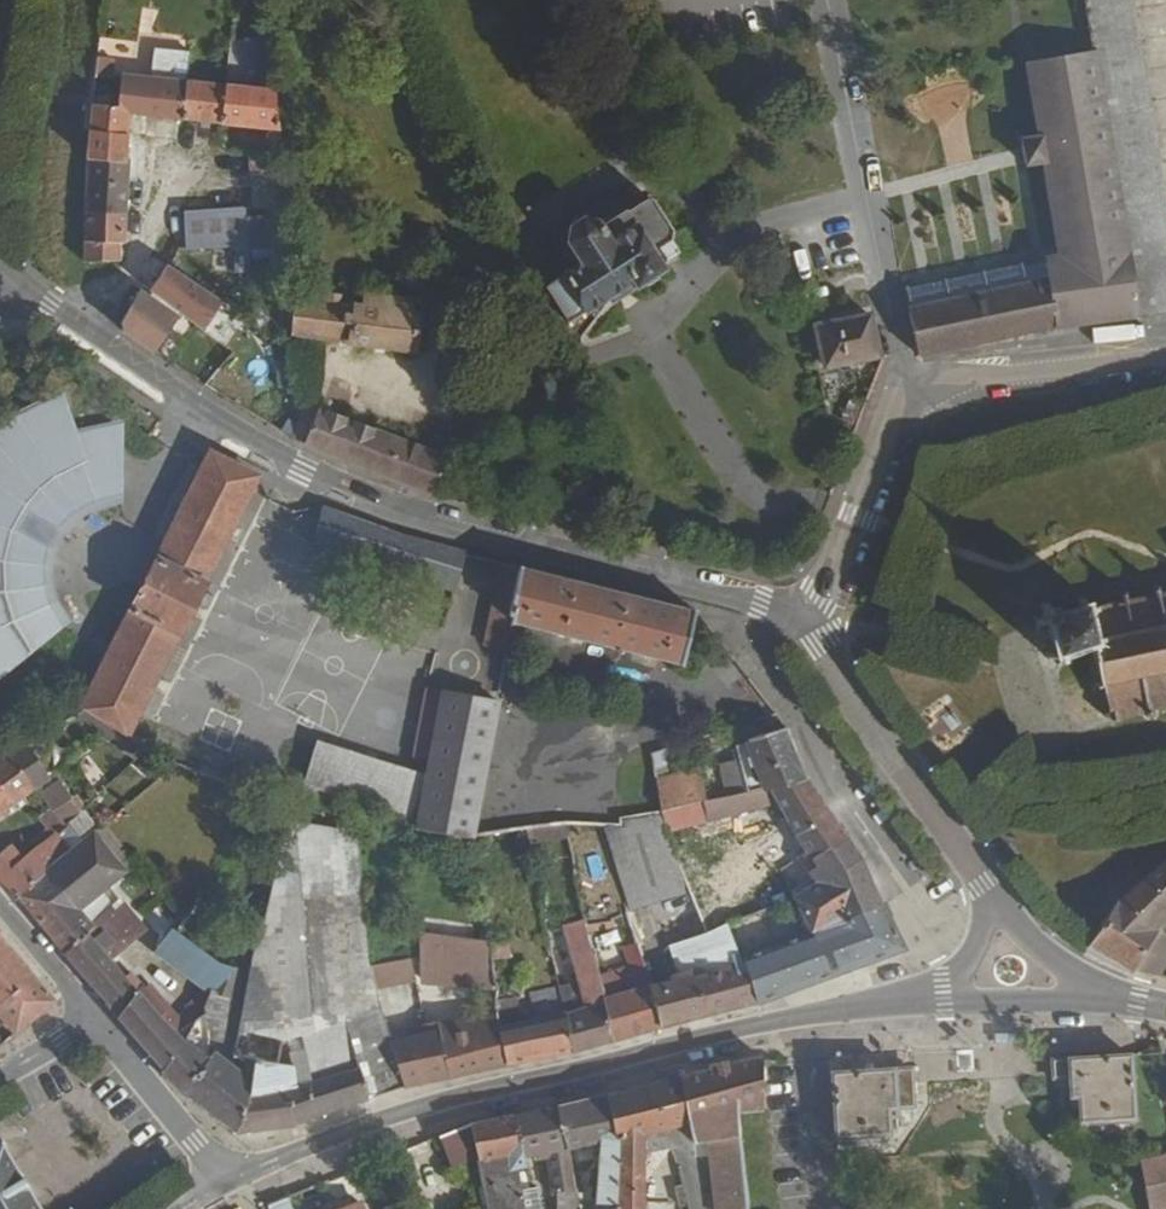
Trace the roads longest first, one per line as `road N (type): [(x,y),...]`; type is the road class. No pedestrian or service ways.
road 1 (tertiary): [(801,615),(398,515),(186,405),(0,277)]
road 2 (tertiary): [(231,1179),(395,1121),(809,1014),(963,992)]
road 3 (residential): [(801,615),(819,596),(857,516),(903,399),(918,390),(1165,357)]
road 4 (tertiary): [(993,900),(801,615)]
road 5 (residential): [(231,1179),(89,1024)]
road 6 (tertiary): [(1103,995),(1038,948),(993,900)]
road 7 (residential): [(0,910),(89,1024)]
road 8 (tertiary): [(963,992),(1103,995)]

